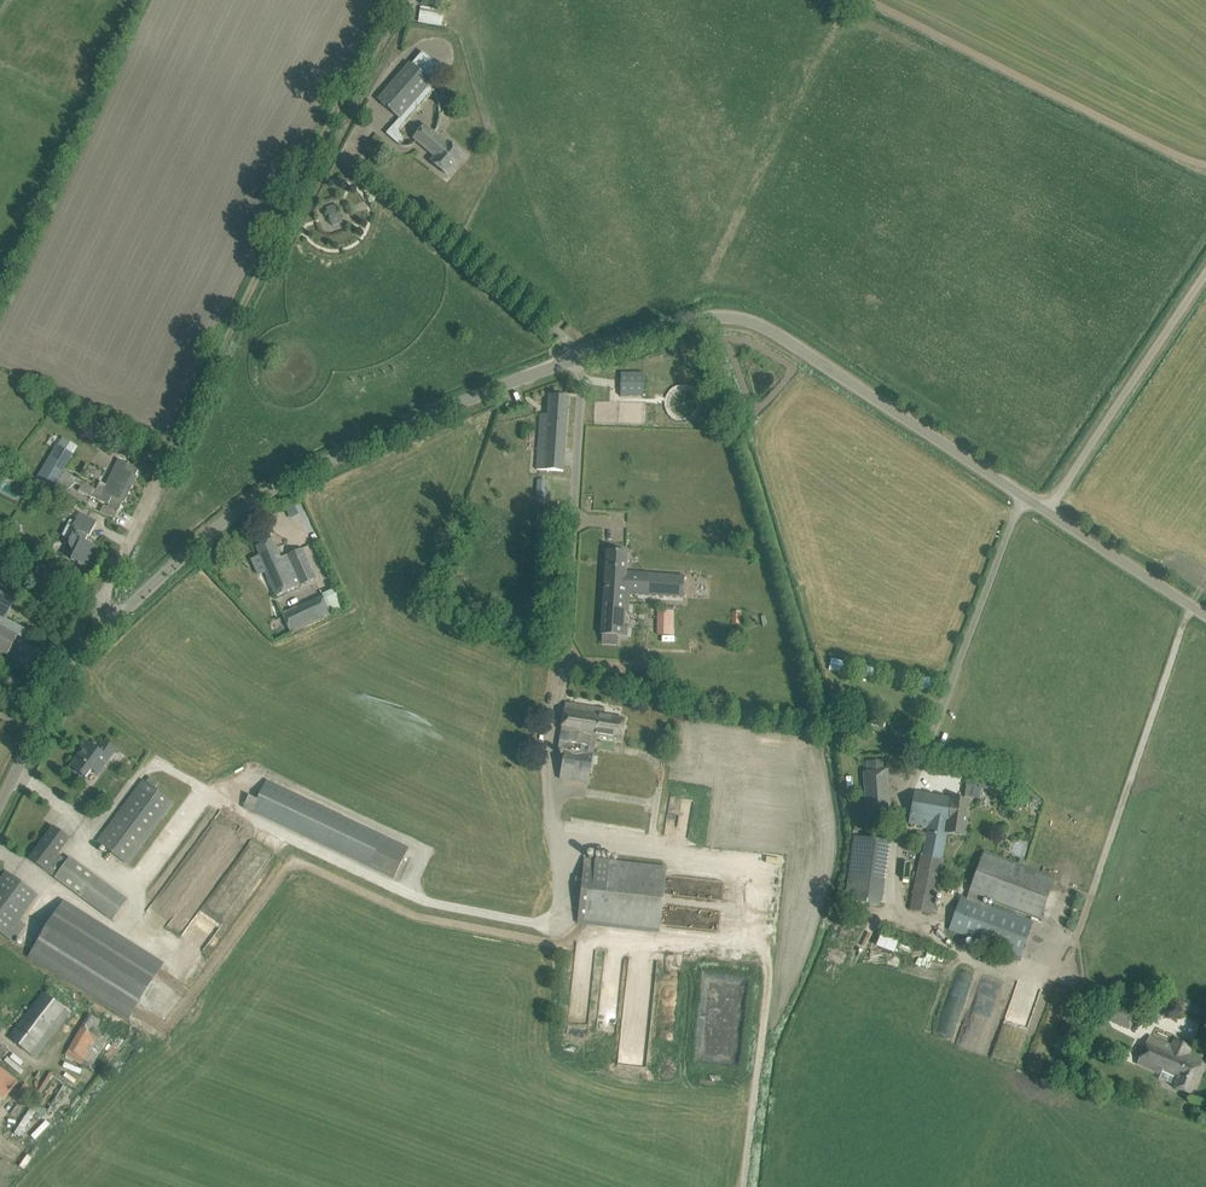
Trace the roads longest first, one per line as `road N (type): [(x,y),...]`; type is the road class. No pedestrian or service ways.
road 1 (track): [(396,0),(101,604)]
road 2 (unclassified): [(112,624),(214,531),(289,478),(583,355)]
road 3 (unclassified): [(583,355),(716,314),(753,319),(1048,512)]
road 4 (track): [(321,147),(583,355)]
road 5 (residential): [(566,678),(583,355)]
road 6 (unclassified): [(1048,512),(1205,278)]
road 7 (track): [(746,1186),(771,957),(733,947)]
road 8 (unclassified): [(0,800),(43,712),(112,624)]
road 9 (unclassified): [(1205,614),(1048,512)]
road 10 (unclassified): [(112,624),(86,593),(0,548)]

